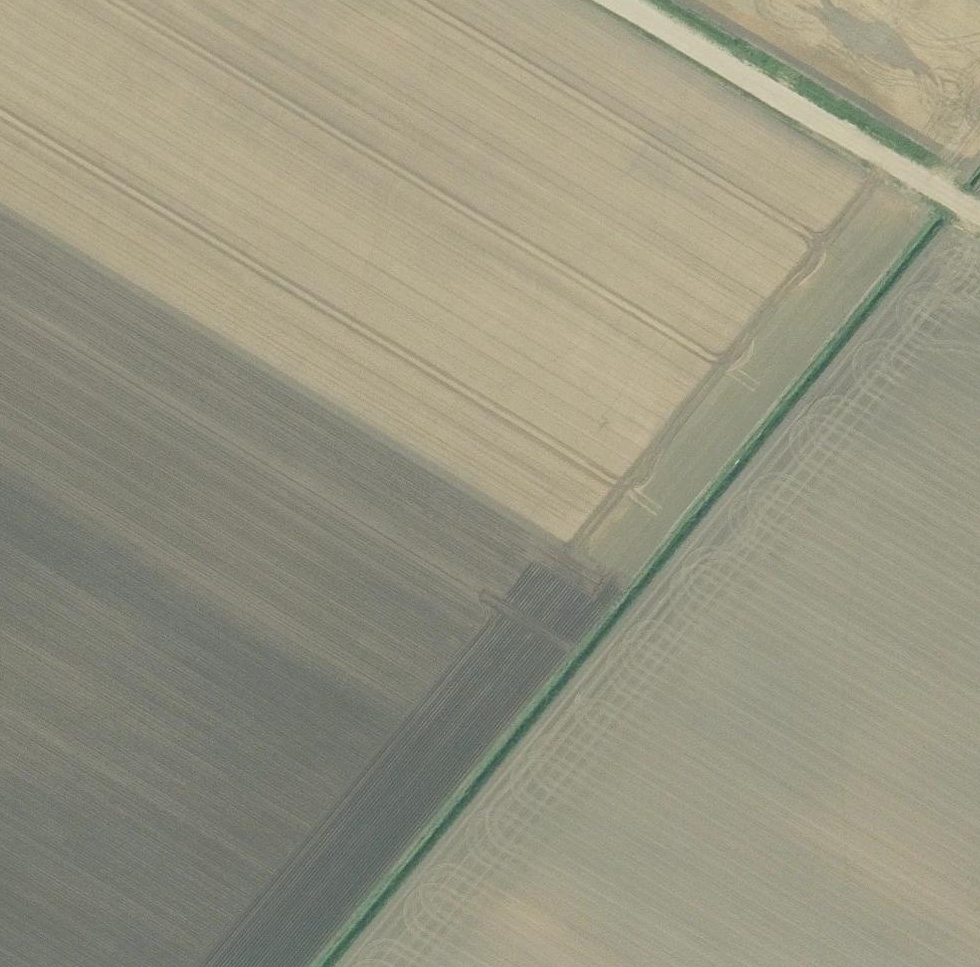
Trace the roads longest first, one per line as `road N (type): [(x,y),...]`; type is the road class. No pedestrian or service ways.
road 1 (track): [(979,212),(623,0)]

